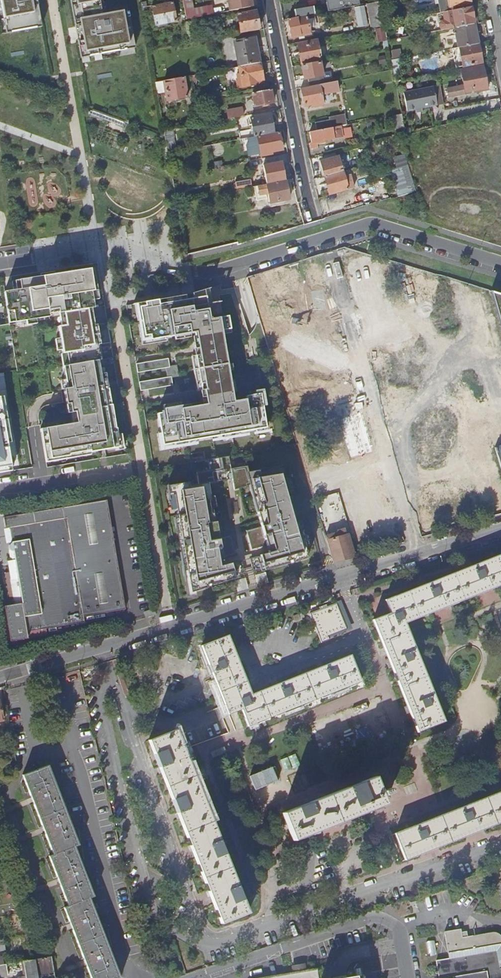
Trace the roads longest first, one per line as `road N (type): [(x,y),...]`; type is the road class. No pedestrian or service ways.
road 1 (residential): [(500,845),(207,942),(103,648)]
road 2 (residential): [(0,263),(108,245),(211,272),(328,237)]
road 3 (residential): [(420,552),(103,648)]
road 4 (residential): [(328,237),(420,552)]
road 5 (residential): [(53,663),(121,956),(137,977)]
road 6 (residential): [(268,0),(314,220)]
road 7 (residential): [(399,928),(366,919),(189,977)]
road 8 (residential): [(328,237),(372,224),(500,262)]

